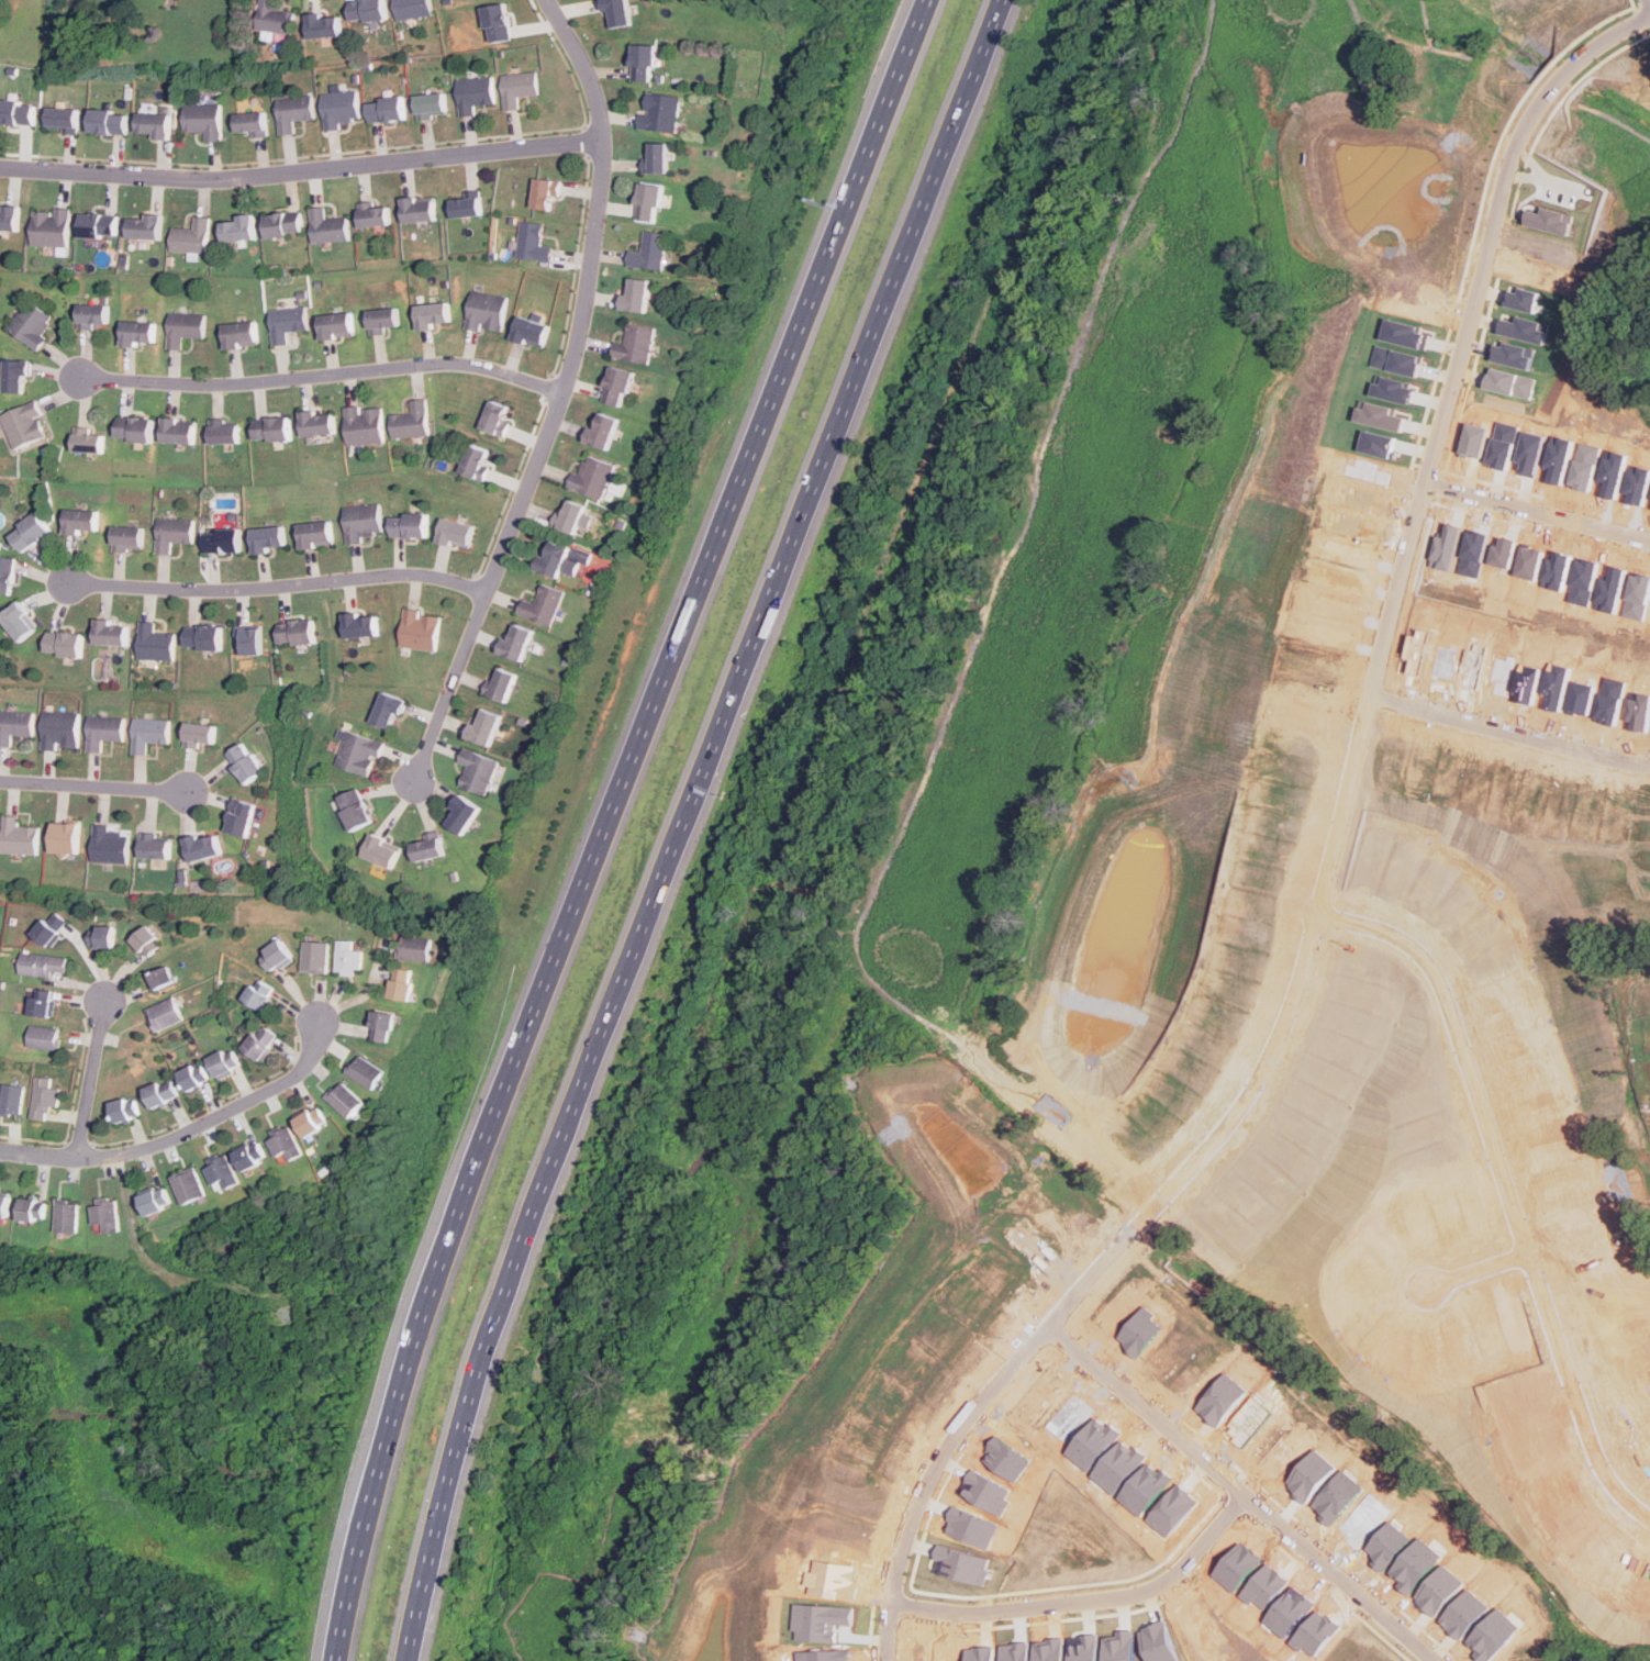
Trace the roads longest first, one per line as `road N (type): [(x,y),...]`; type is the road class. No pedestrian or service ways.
road 1 (residential): [(1649,18),(1574,65),(1523,129),(1374,714),(1293,993),(1266,1057),(1137,1238),(980,1411),(926,1487),(901,1563),(892,1660)]
road 2 (motorway): [(406,1660),(469,1406),(536,1200),(1004,0)]
road 3 (motorway): [(927,0),(444,1249),(371,1493),(336,1660)]
road 4 (residential): [(547,0),(581,56),(600,109),(604,166),(590,291),(568,387),(415,780)]
road 5 (residential): [(1316,915),(1414,958),(1437,991),(1605,1461),(1649,1514)]
road 6 (residential): [(603,138),(216,179),(0,168)]
road 7 (residential): [(1055,1329),(1436,1660)]
road 8 (residential): [(565,393),(469,364),(76,379)]
road 9 (residential): [(487,593),(394,572),(253,586),(55,583)]
road 10 (residential): [(895,1597),(984,1613),(1142,1595),(1169,1583),(1252,1494)]
road 11 (residential): [(0,1152),(113,1157),(192,1134),(309,1069),(322,1049),(323,1011)]
road 12 (residential): [(1378,700),(1649,767)]
road 13 (residential): [(1649,540),(1430,481)]
road 14 (residential): [(0,783),(190,795)]
road 15 (residential): [(78,1159),(109,993)]

